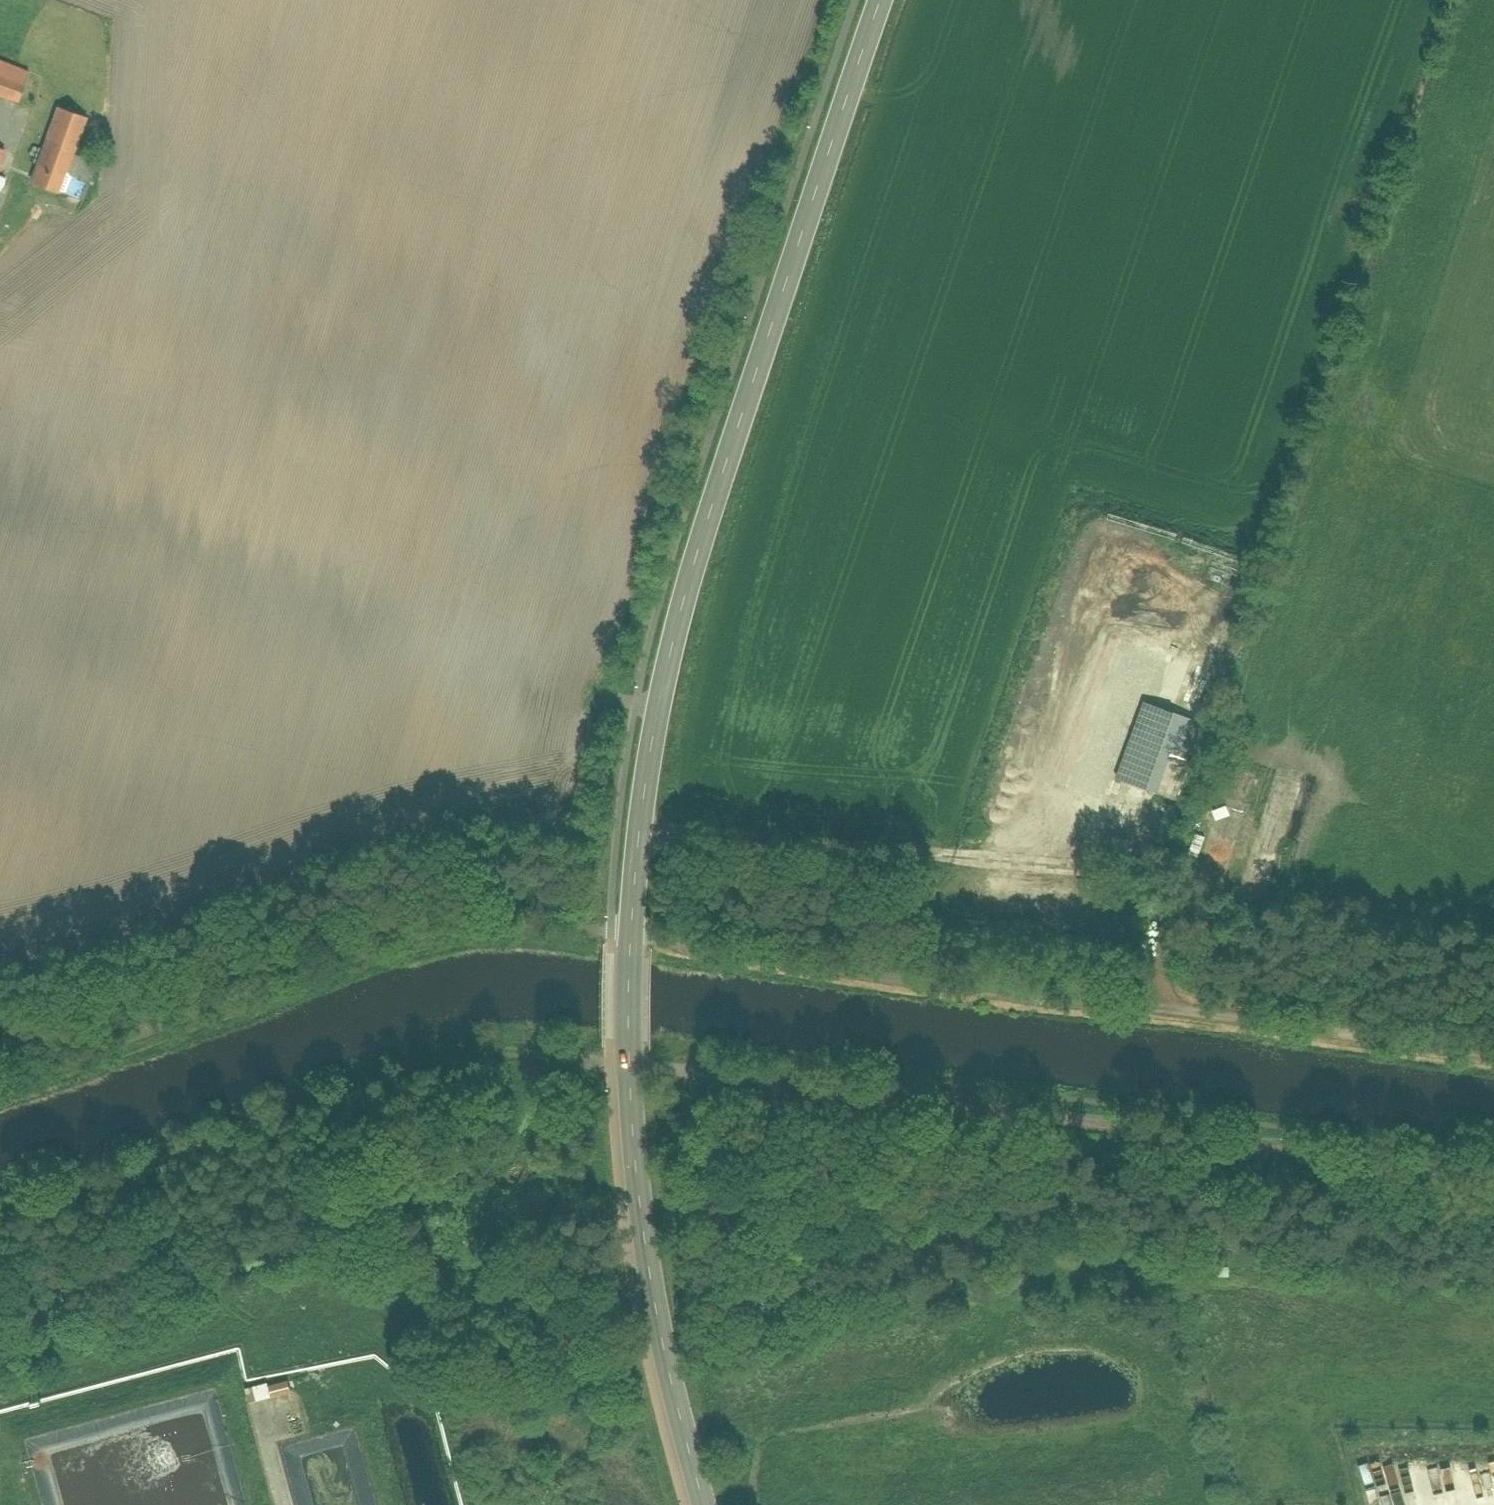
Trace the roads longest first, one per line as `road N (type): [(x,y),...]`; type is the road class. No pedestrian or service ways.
road 1 (tertiary): [(708,1504),(647,1236),(633,1083),(644,794),(706,530),(884,0)]
road 2 (track): [(633,934),(1493,1051)]

